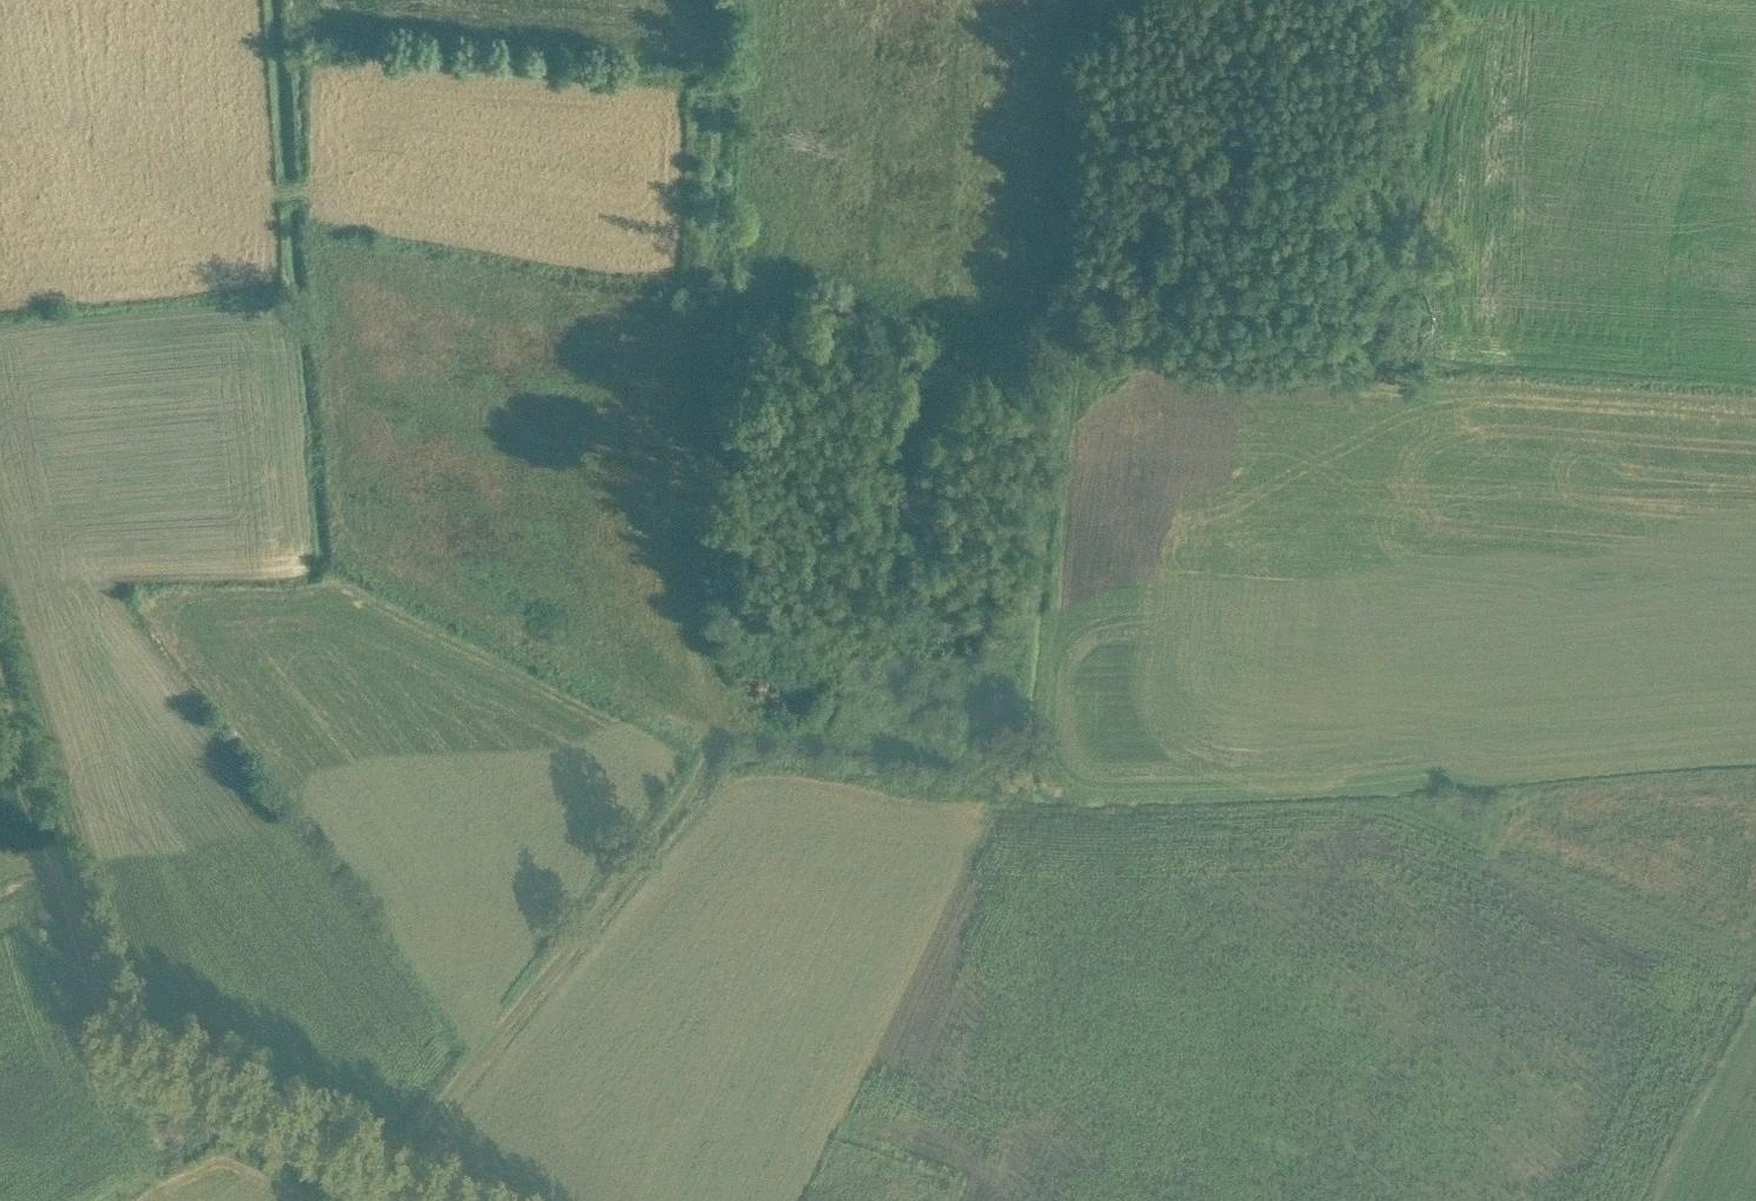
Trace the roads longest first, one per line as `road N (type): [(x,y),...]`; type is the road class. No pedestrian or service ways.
road 1 (track): [(388,1184),(431,1117),(662,831),(719,744),(747,733),(1034,768)]
road 2 (track): [(424,1200),(158,1072),(125,1044),(94,982),(0,698)]

